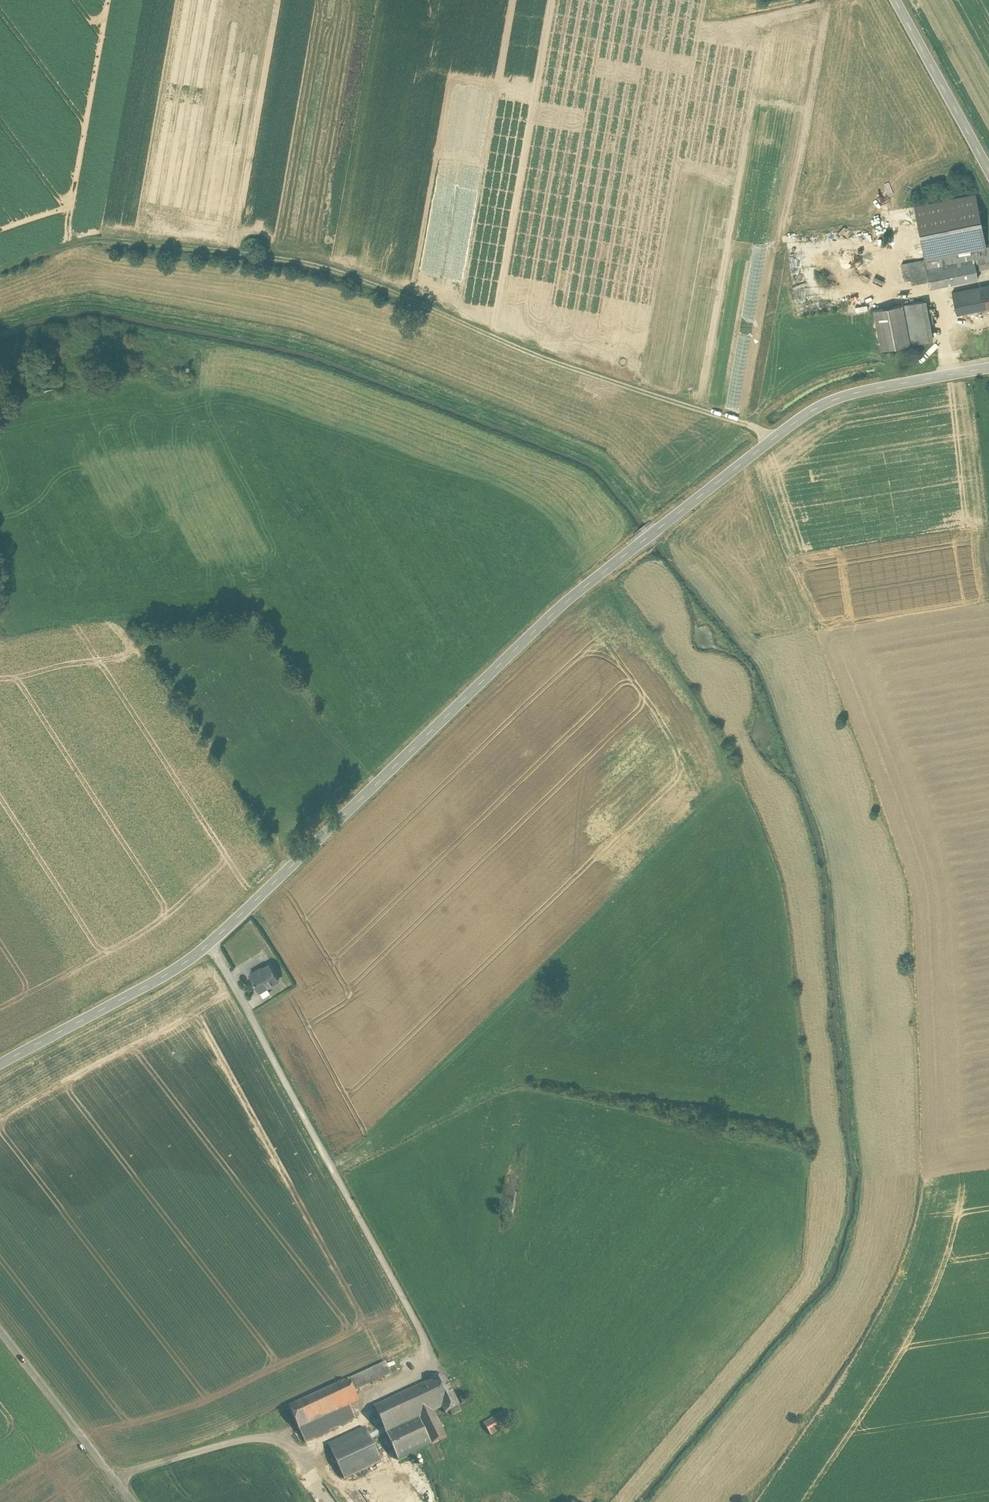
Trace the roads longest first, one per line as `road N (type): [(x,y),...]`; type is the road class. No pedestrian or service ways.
road 1 (tertiary): [(0,1064),(211,942),(563,604),(777,433),(856,392),(988,367)]
road 2 (track): [(777,433),(552,360),(333,268),(106,239),(0,271)]
road 3 (unclassified): [(0,1330),(135,1501)]
road 4 (tertiary): [(896,0),(988,170)]
road 5 (track): [(114,1473),(252,1439)]

